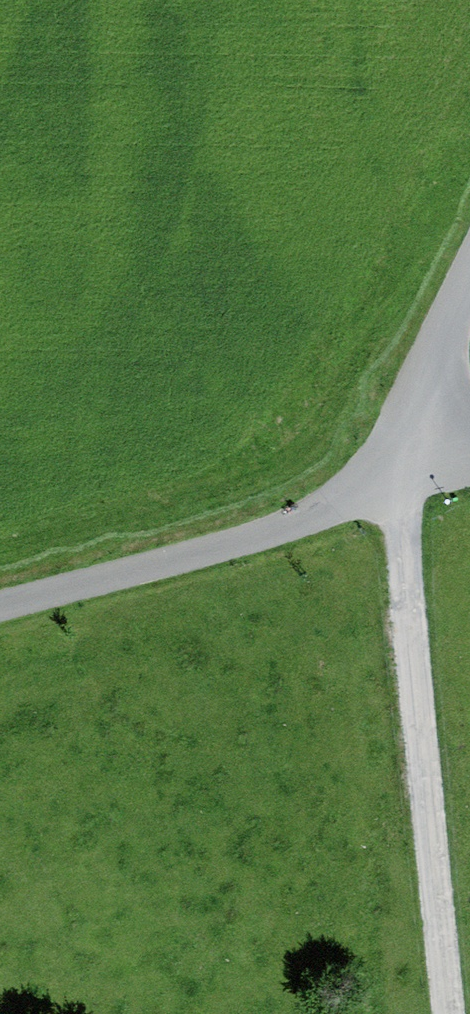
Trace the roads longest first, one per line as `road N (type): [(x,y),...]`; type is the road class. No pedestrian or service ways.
road 1 (track): [(439,1013),(373,478)]
road 2 (residential): [(0,610),(306,521),(373,478)]
road 3 (residential): [(469,258),(373,478)]

